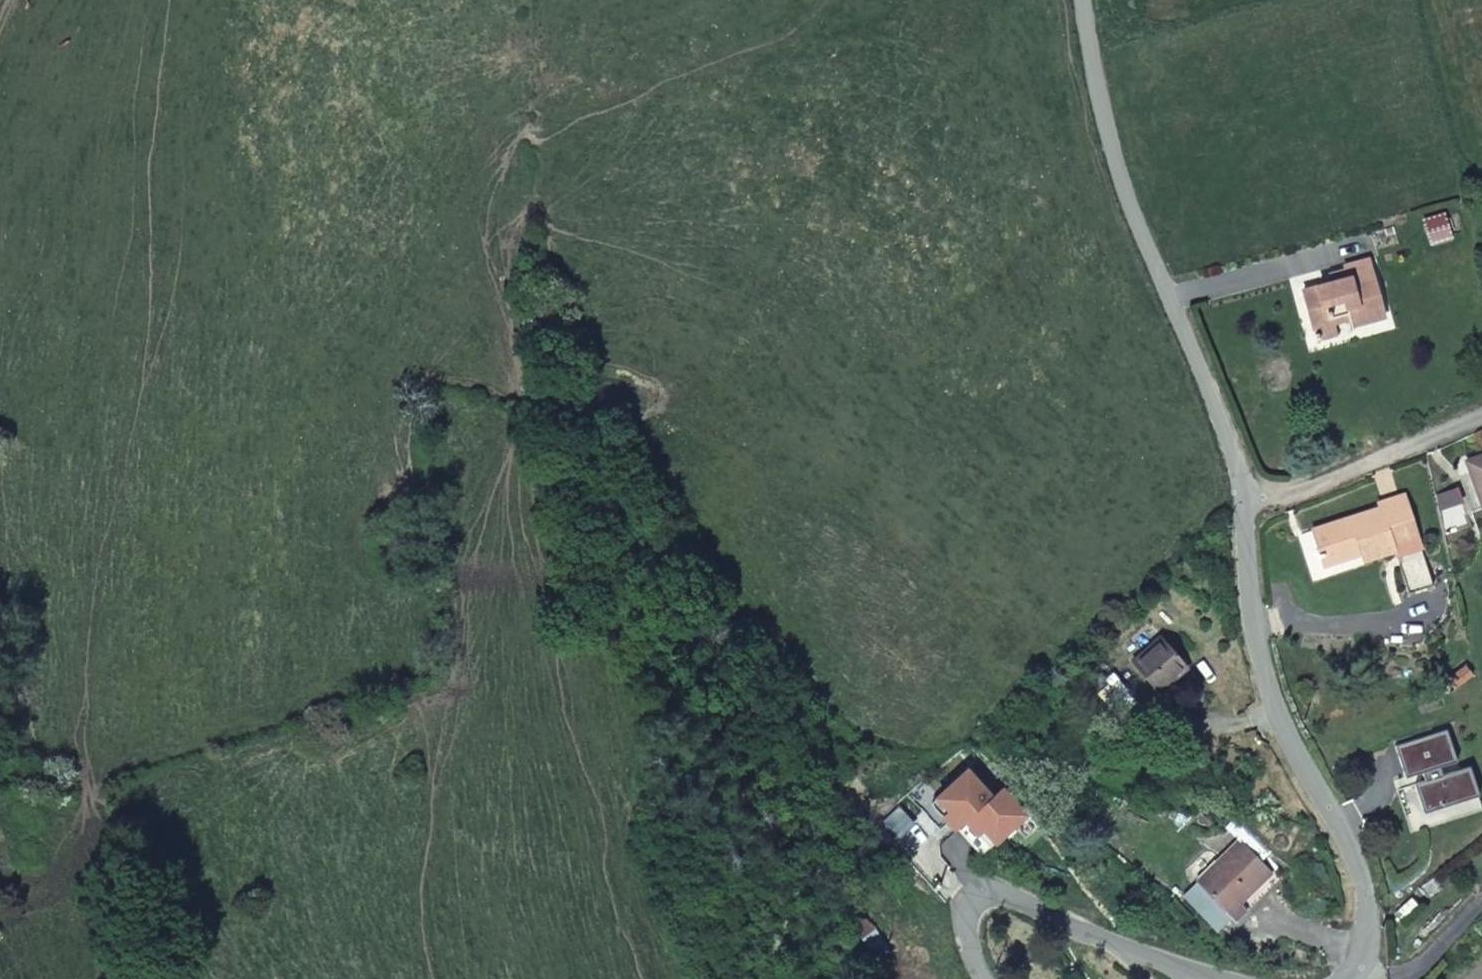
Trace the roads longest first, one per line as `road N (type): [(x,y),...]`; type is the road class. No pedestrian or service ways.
road 1 (residential): [(1084,0),(1107,137),(1196,353),(1244,498),(1242,574),(1256,671),(1351,864),(1366,916),(1360,961),(1341,978)]
road 2 (residential): [(1255,978),(1197,967),(994,884),(968,896),(961,921),(987,978)]

